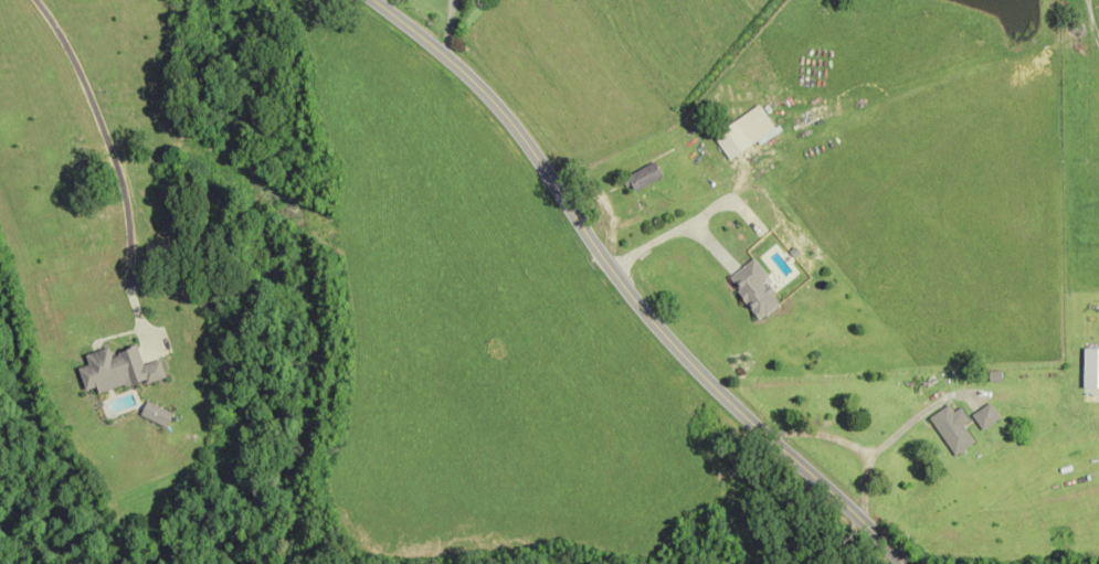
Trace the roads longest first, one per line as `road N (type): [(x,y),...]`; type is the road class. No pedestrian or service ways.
road 1 (secondary): [(904,563),(689,364),(637,306),(490,102),(370,0)]

